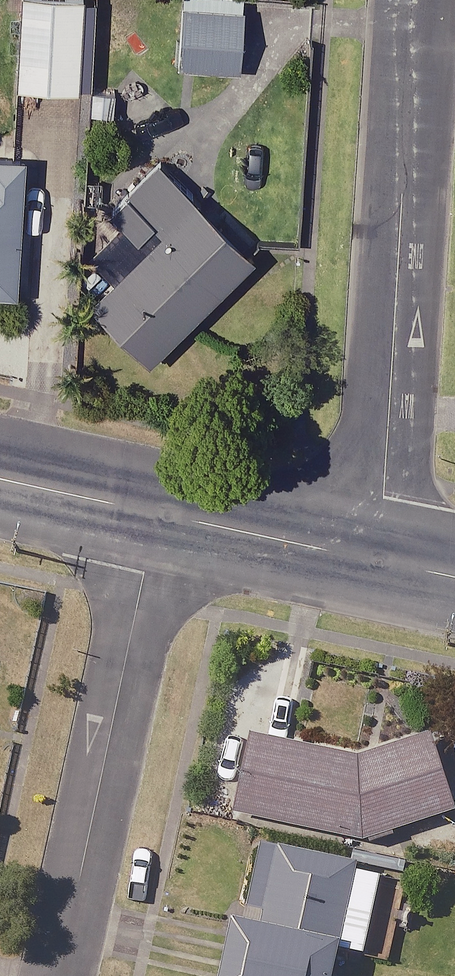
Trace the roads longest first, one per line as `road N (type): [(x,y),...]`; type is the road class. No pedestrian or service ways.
road 1 (residential): [(381,564),(415,0)]
road 2 (residential): [(58,975),(157,513)]
road 3 (tertiary): [(157,513),(381,564)]
road 4 (tertiary): [(0,479),(157,513)]

